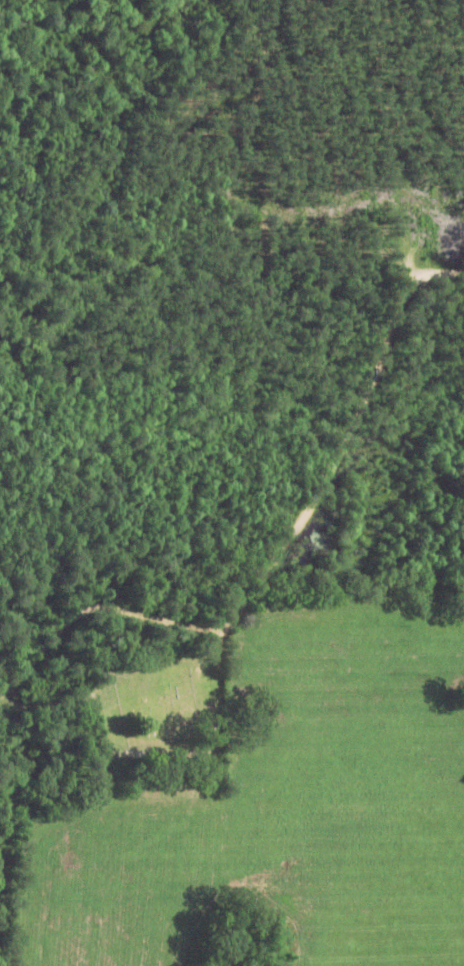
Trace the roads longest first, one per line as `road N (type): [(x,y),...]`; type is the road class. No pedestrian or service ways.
road 1 (residential): [(187,699),(414,301),(463,283)]

